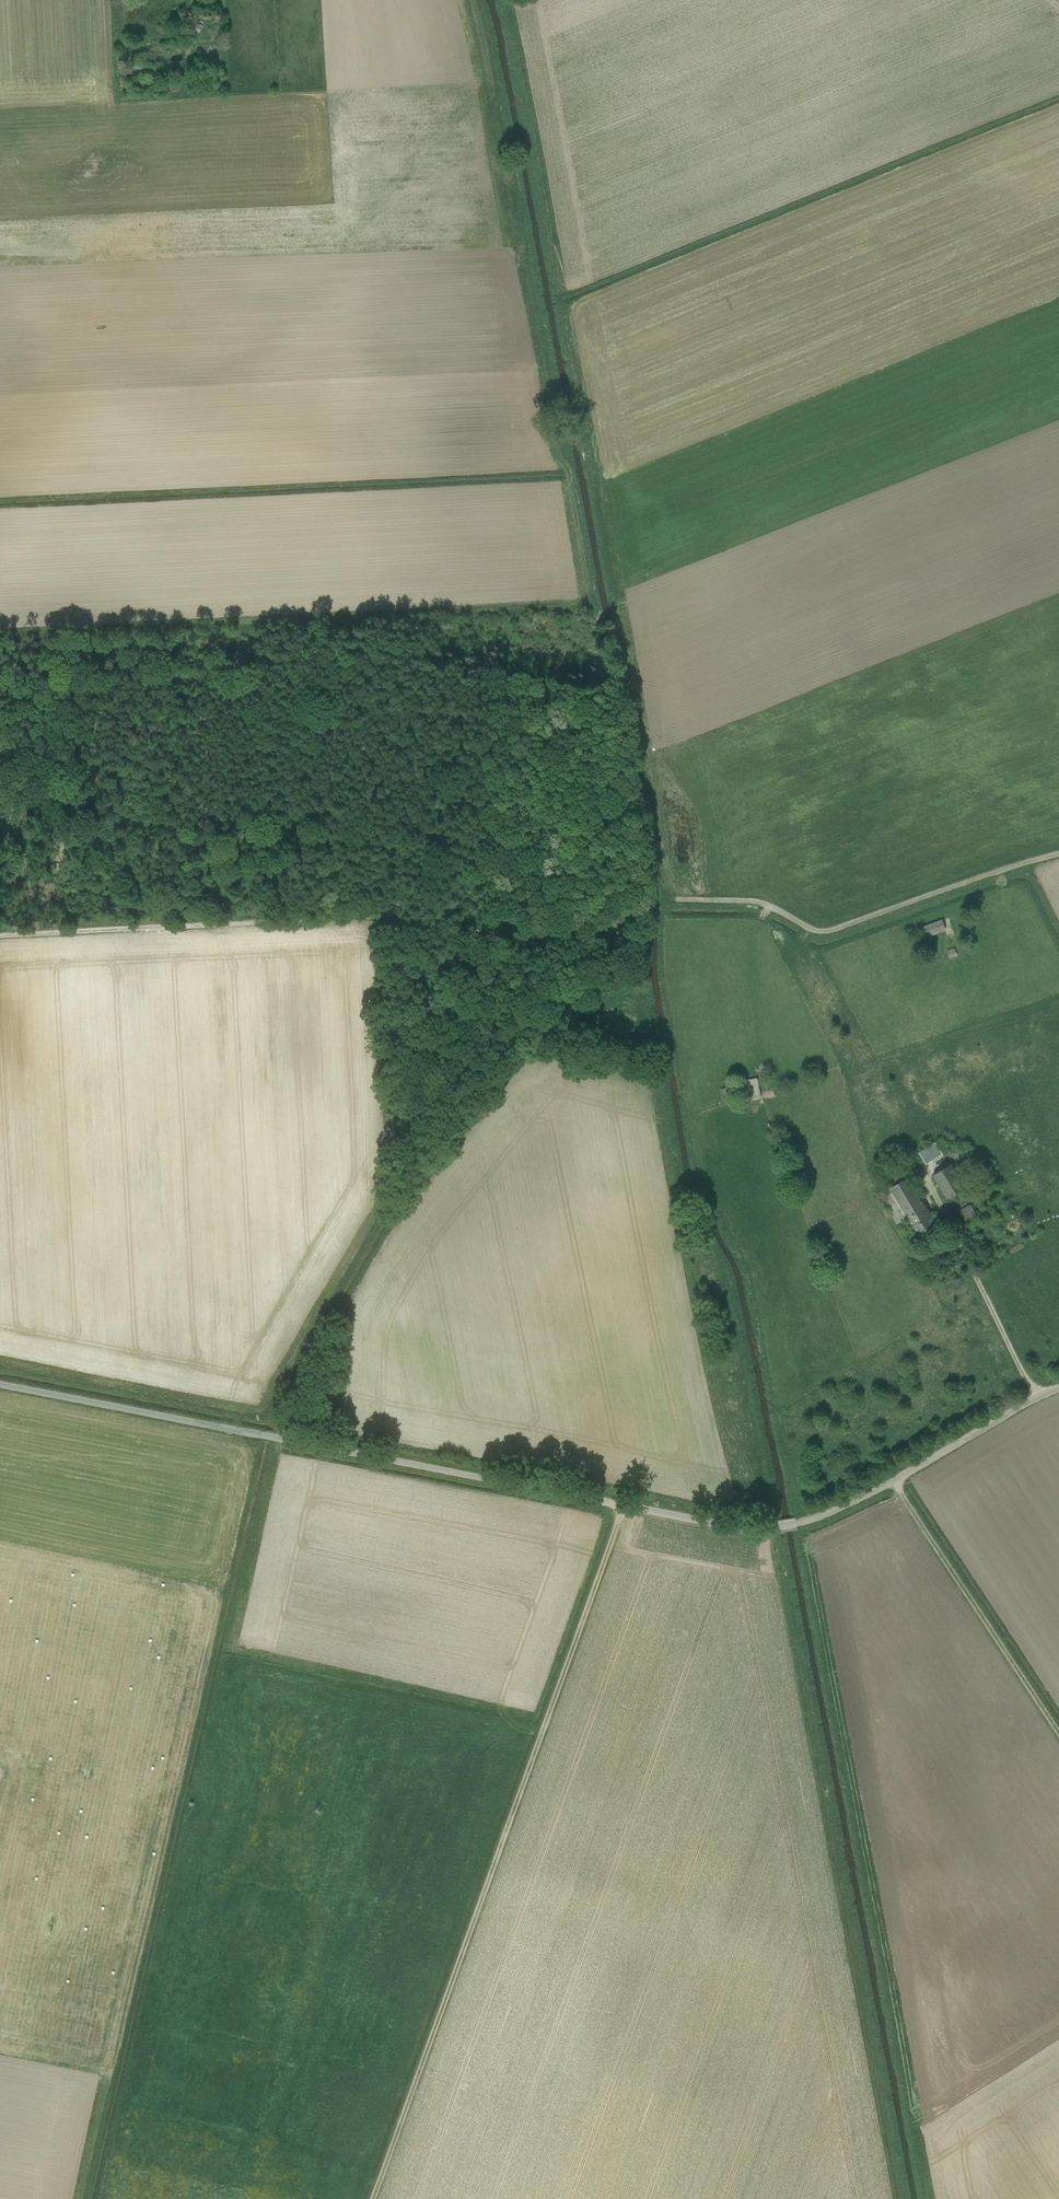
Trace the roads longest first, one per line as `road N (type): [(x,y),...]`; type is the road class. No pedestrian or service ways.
road 1 (unclassified): [(1058,1388),(862,1498),(797,1524),(758,1528),(0,1384)]
road 2 (track): [(624,1505),(372,2198)]
road 3 (track): [(629,904),(0,936)]
road 4 (track): [(1058,854),(829,931),(759,903),(674,900)]
road 5 (track): [(1058,1734),(892,1481)]
road 6 (track): [(932,1189),(1035,1398)]

